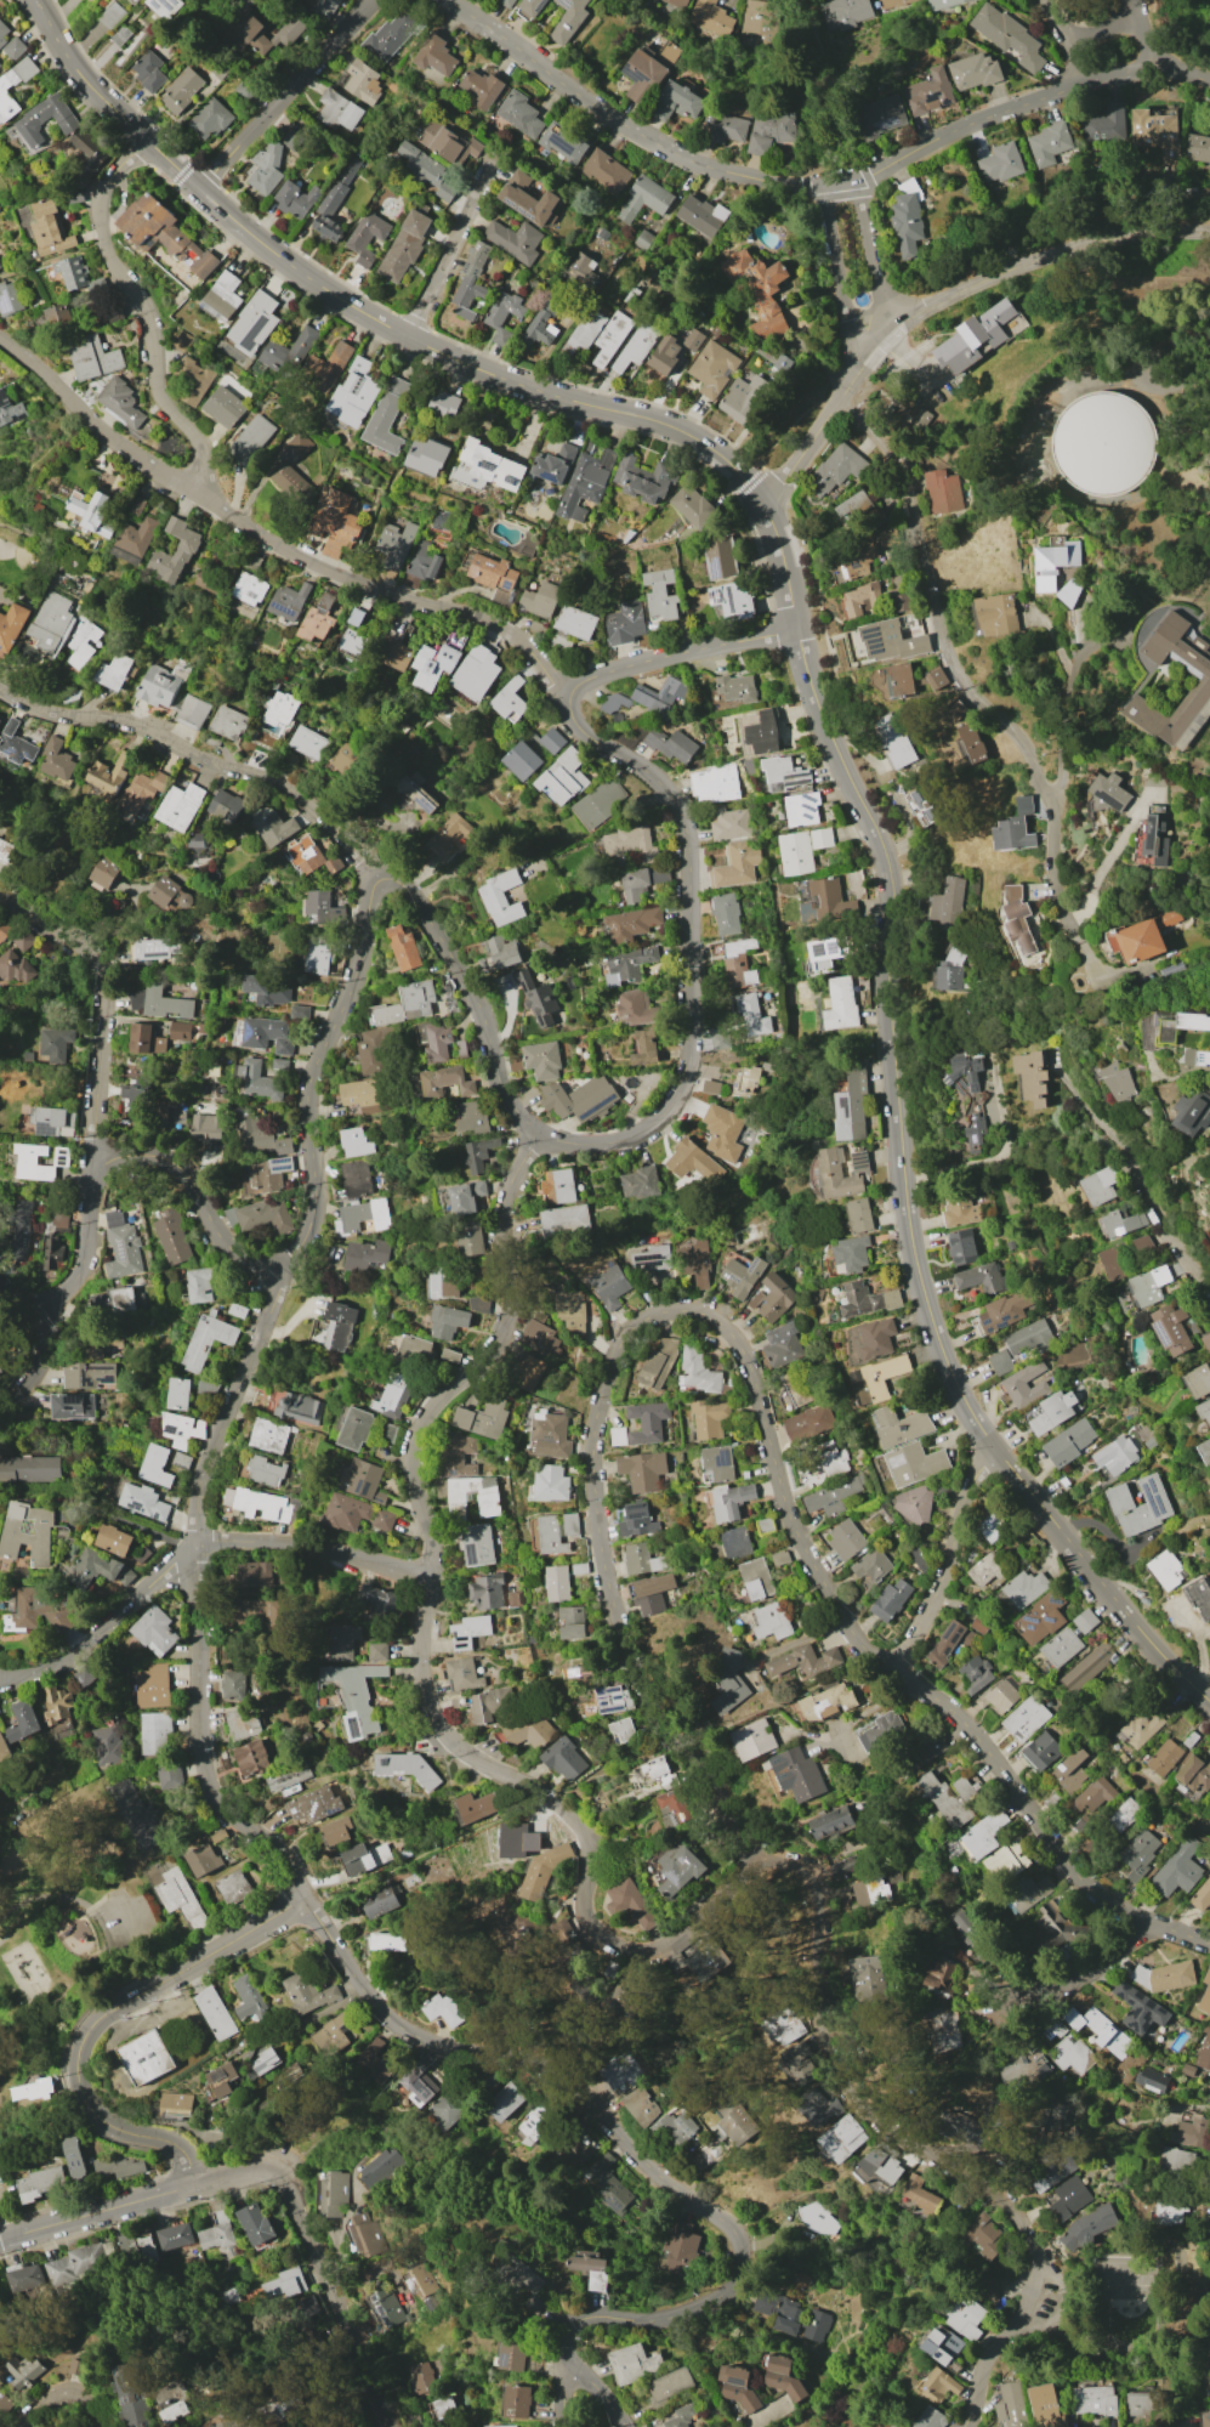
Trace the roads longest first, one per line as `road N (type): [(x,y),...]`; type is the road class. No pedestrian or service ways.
road 1 (residential): [(544,1135),(507,1192),(511,1311),(504,1338),(488,1365),(425,1425),(416,1453),(433,1552),(425,1626),(430,1703),(466,1754),(551,1802),(585,1831),(592,1912),(604,1934),(630,1949),(665,1951),(692,1935),(751,1867),(780,1859),(802,1864),(820,1884),(817,1989),(829,2047),(888,2126),(988,2189),(1030,2245),(1029,2304),(989,2359),(966,2426)]
road 2 (residential): [(277,1264),(300,1238),(314,1191),(308,1082),(360,969),(371,903),(385,884),(408,886),(465,977),(522,1118),(566,1144),(596,1146),(663,1118),(681,1095),(694,1030),(689,840),(671,792),(573,721),(569,693),(583,680),(630,664),(795,631)]
road 3 (residential): [(751,1867),(653,1709),(614,1606),(602,1547),(597,1458),(610,1379),(629,1344),(658,1320),(684,1312),(708,1315),(742,1346),(796,1527),(863,1640),(962,1719),(1100,1895),(1209,1943)]
road 4 (tertiary): [(875,834),(890,891),(886,989),(904,1189),(943,1354),(1000,1455),(1166,1657),(1209,1698)]
road 5 (residential): [(626,2426),(578,2366),(573,2334),(593,2318),(663,2320),(714,2306),(742,2269),(732,2228),(654,2170),(593,2096),(558,2069),(518,2054),(431,2043),(391,2019),(302,1895)]
road 6 (tertiary): [(38,0),(89,83),(143,138),(326,290),(515,384),(666,425),(729,466),(761,503)]
road 7 (residential): [(450,0),(619,124),(691,160),(788,183),(865,176),(950,131),(1076,86),(1163,73),(1209,79)]
road 8 (residential): [(0,338),(104,435),(262,537),(353,583),(499,626),(523,641),(569,693)]
road 9 (residential): [(302,1895),(261,1837),(216,1797),(199,1726),(197,1546),(205,1465),(254,1350),(277,1264)]
road 10 (residential): [(836,406),(893,461),(955,671),(1035,761),(1058,820),(1064,905),(1085,945)]
road 11 (tertiary): [(761,503),(903,324),(1013,267),(1114,236),(1209,232)]
road 12 (residential): [(0,1682),(39,1673),(95,1641),(197,1546),(307,1548),(430,1578)]
road 13 (residential): [(302,1895),(112,2013),(87,2040),(81,2081),(87,2100),(102,2120),(160,2140),(178,2185)]
road 14 (residential): [(385,884),(336,823),(275,778),(149,731),(34,705),(0,688)]
road 15 (residential): [(0,1292),(16,1303),(62,1289),(83,1253),(96,1172),(118,1155),(171,1162),(234,1251),(277,1264)]
road 16 (residential): [(194,492),(195,438),(159,396),(147,314),(103,242),(98,216),(109,176),(143,138)]
road 17 (residential): [(0,894),(75,941),(103,979),(97,1105),(104,1163)]
road 18 (residential): [(268,2172),(291,2198),(388,2426)]
road 19 (residential): [(199,187),(369,0)]
road 20 (residential): [(894,1667),(941,1590),(975,1482),(1000,1455)]
road 21 (residential): [(839,181),(825,215),(843,313),(856,331),(884,342)]
road 22 (residential): [(178,2185),(0,2232)]
road 23 (residential): [(405,335),(490,174)]
road 24 (residential): [(996,2013),(1049,1992),(1153,1924)]
road 25 (residential): [(884,342),(862,206),(839,181)]
road 26 (residential): [(1125,1152),(1160,1223),(1209,1288)]
road 27 (residential): [(1209,332),(1163,355),(1147,376),(1166,390),(1209,389)]
road 28 (tertiary): [(819,710),(875,834)]
road 29 (tertiary): [(761,503),(783,561),(795,631)]
road 30 (residential): [(44,1299),(40,1370),(0,1417)]

